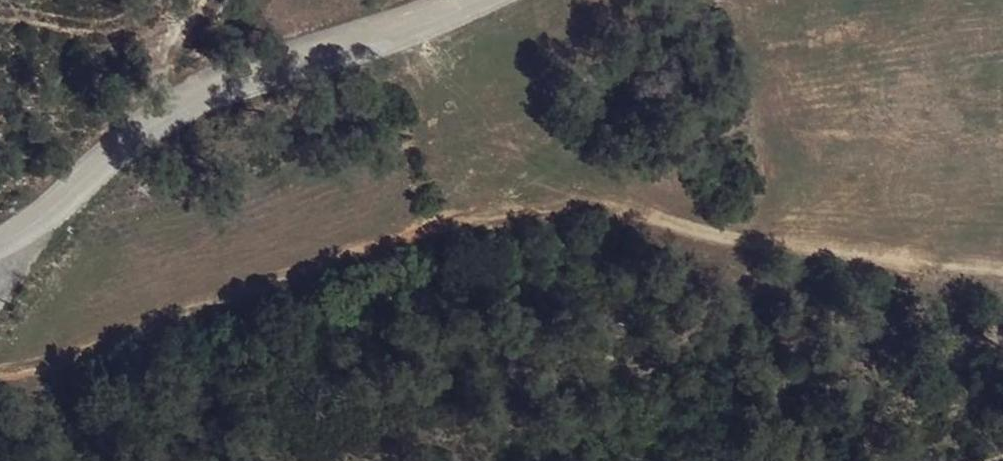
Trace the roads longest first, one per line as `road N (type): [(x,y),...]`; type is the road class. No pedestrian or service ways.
road 1 (track): [(1002,275),(734,238),(595,199),(374,251),(0,368)]
road 2 (unclassified): [(0,222),(126,141),(321,59),(497,0)]

